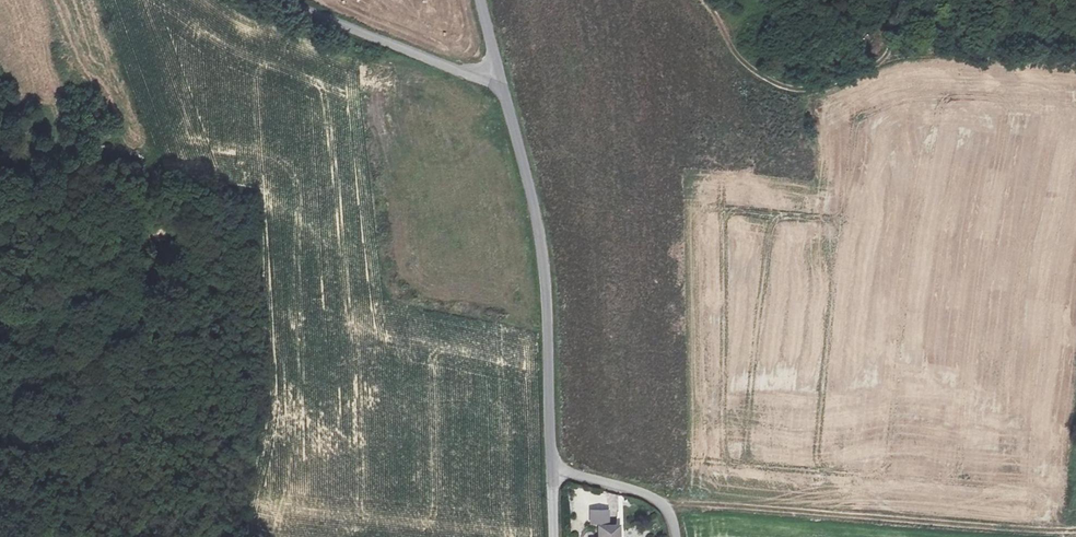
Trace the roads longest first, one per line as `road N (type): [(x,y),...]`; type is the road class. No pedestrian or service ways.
road 1 (unclassified): [(553,468),(542,245),(527,170),(498,90)]
road 2 (unclassified): [(498,90),(277,0)]
road 3 (unclassified): [(553,468),(655,498),(672,536)]

